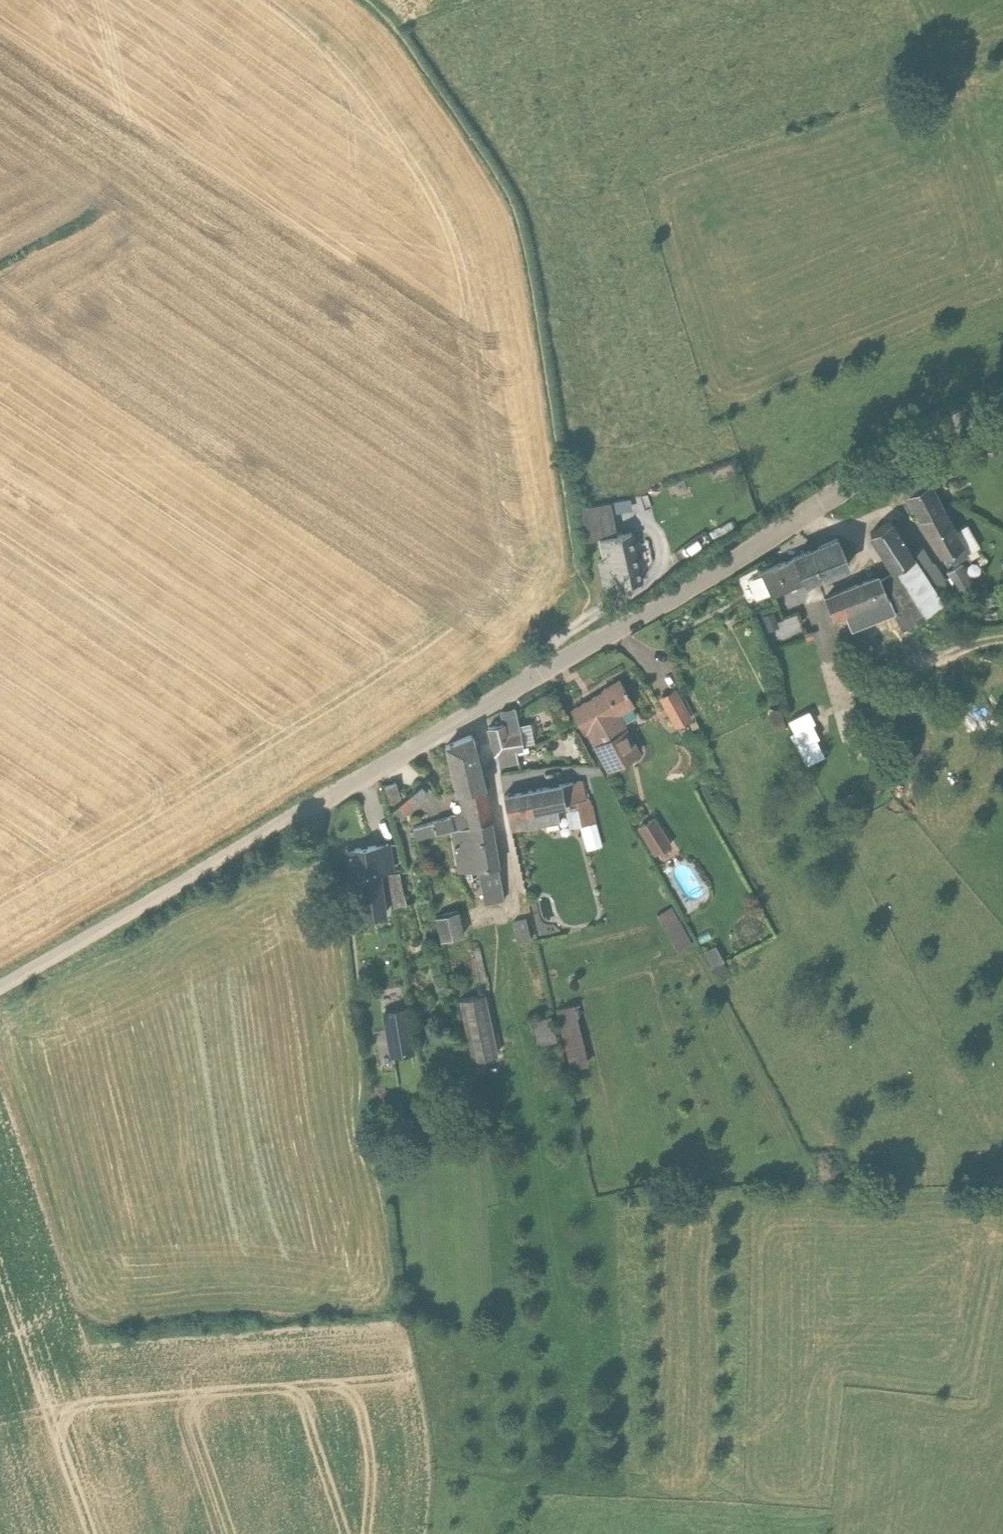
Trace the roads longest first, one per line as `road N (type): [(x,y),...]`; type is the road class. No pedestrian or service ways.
road 1 (unclassified): [(0,987),(728,566),(871,472),(1002,403)]

